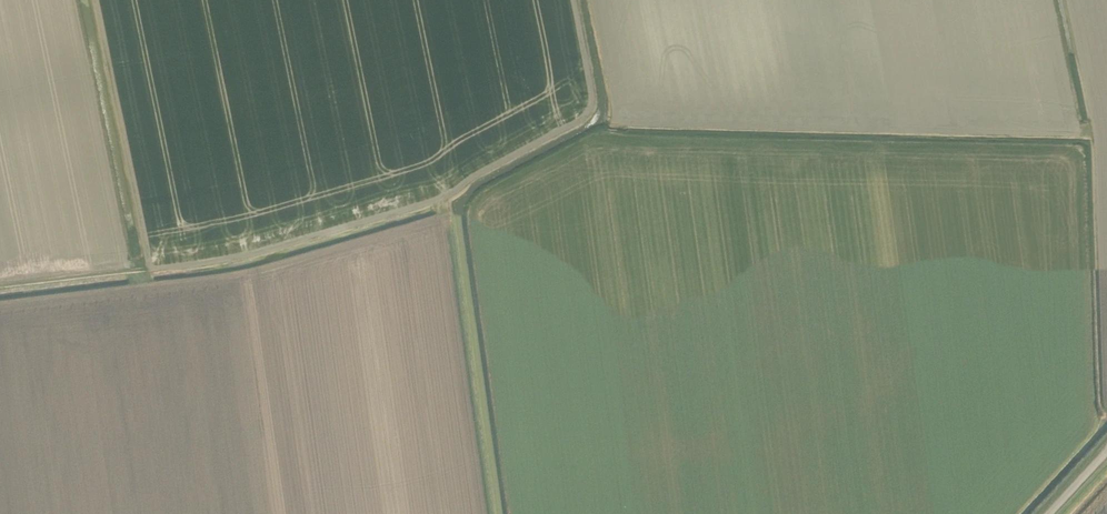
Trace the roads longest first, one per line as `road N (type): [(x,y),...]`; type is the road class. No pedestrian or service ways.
road 1 (track): [(0,289),(221,262)]

